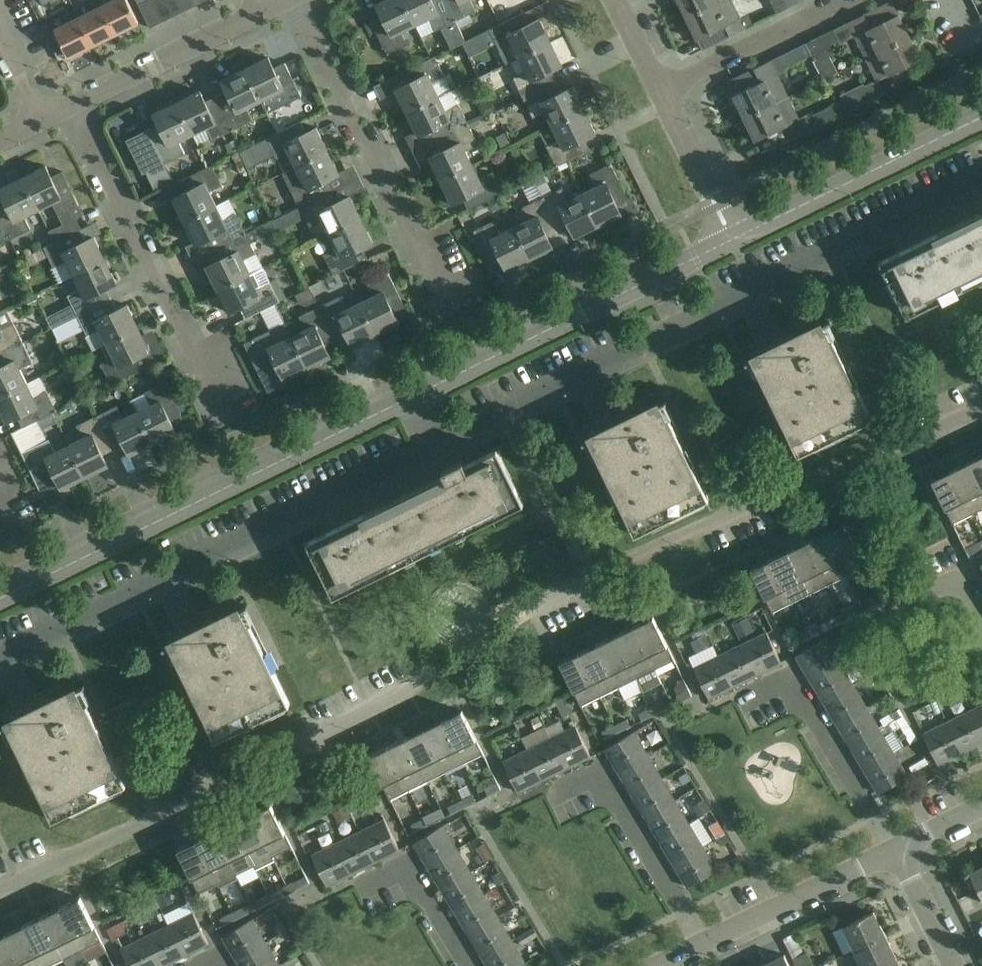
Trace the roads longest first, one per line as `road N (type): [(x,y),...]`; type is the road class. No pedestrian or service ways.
road 1 (residential): [(442,443),(981,178)]
road 2 (residential): [(521,616),(673,536),(981,408)]
road 3 (residential): [(0,659),(442,443)]
road 4 (residential): [(0,886),(434,673)]
road 5 (tertiary): [(418,392),(0,596)]
road 6 (tertiary): [(733,239),(418,392)]
road 7 (residential): [(226,414),(70,107)]
road 8 (residential): [(450,305),(295,0)]
road 9 (tertiary): [(981,117),(733,239)]
road 10 (residential): [(896,851),(789,678),(740,703)]
road 11 (residential): [(701,946),(601,769),(553,792)]
road 12 (residential): [(70,107),(268,10)]
road 13 (unclassified): [(701,946),(896,851)]
road 14 (residential): [(661,91),(848,0)]
road 15 (residential): [(465,965),(407,866),(362,888)]
road 16 (residential): [(733,239),(661,91)]
road 17 (residential): [(953,965),(896,851)]

